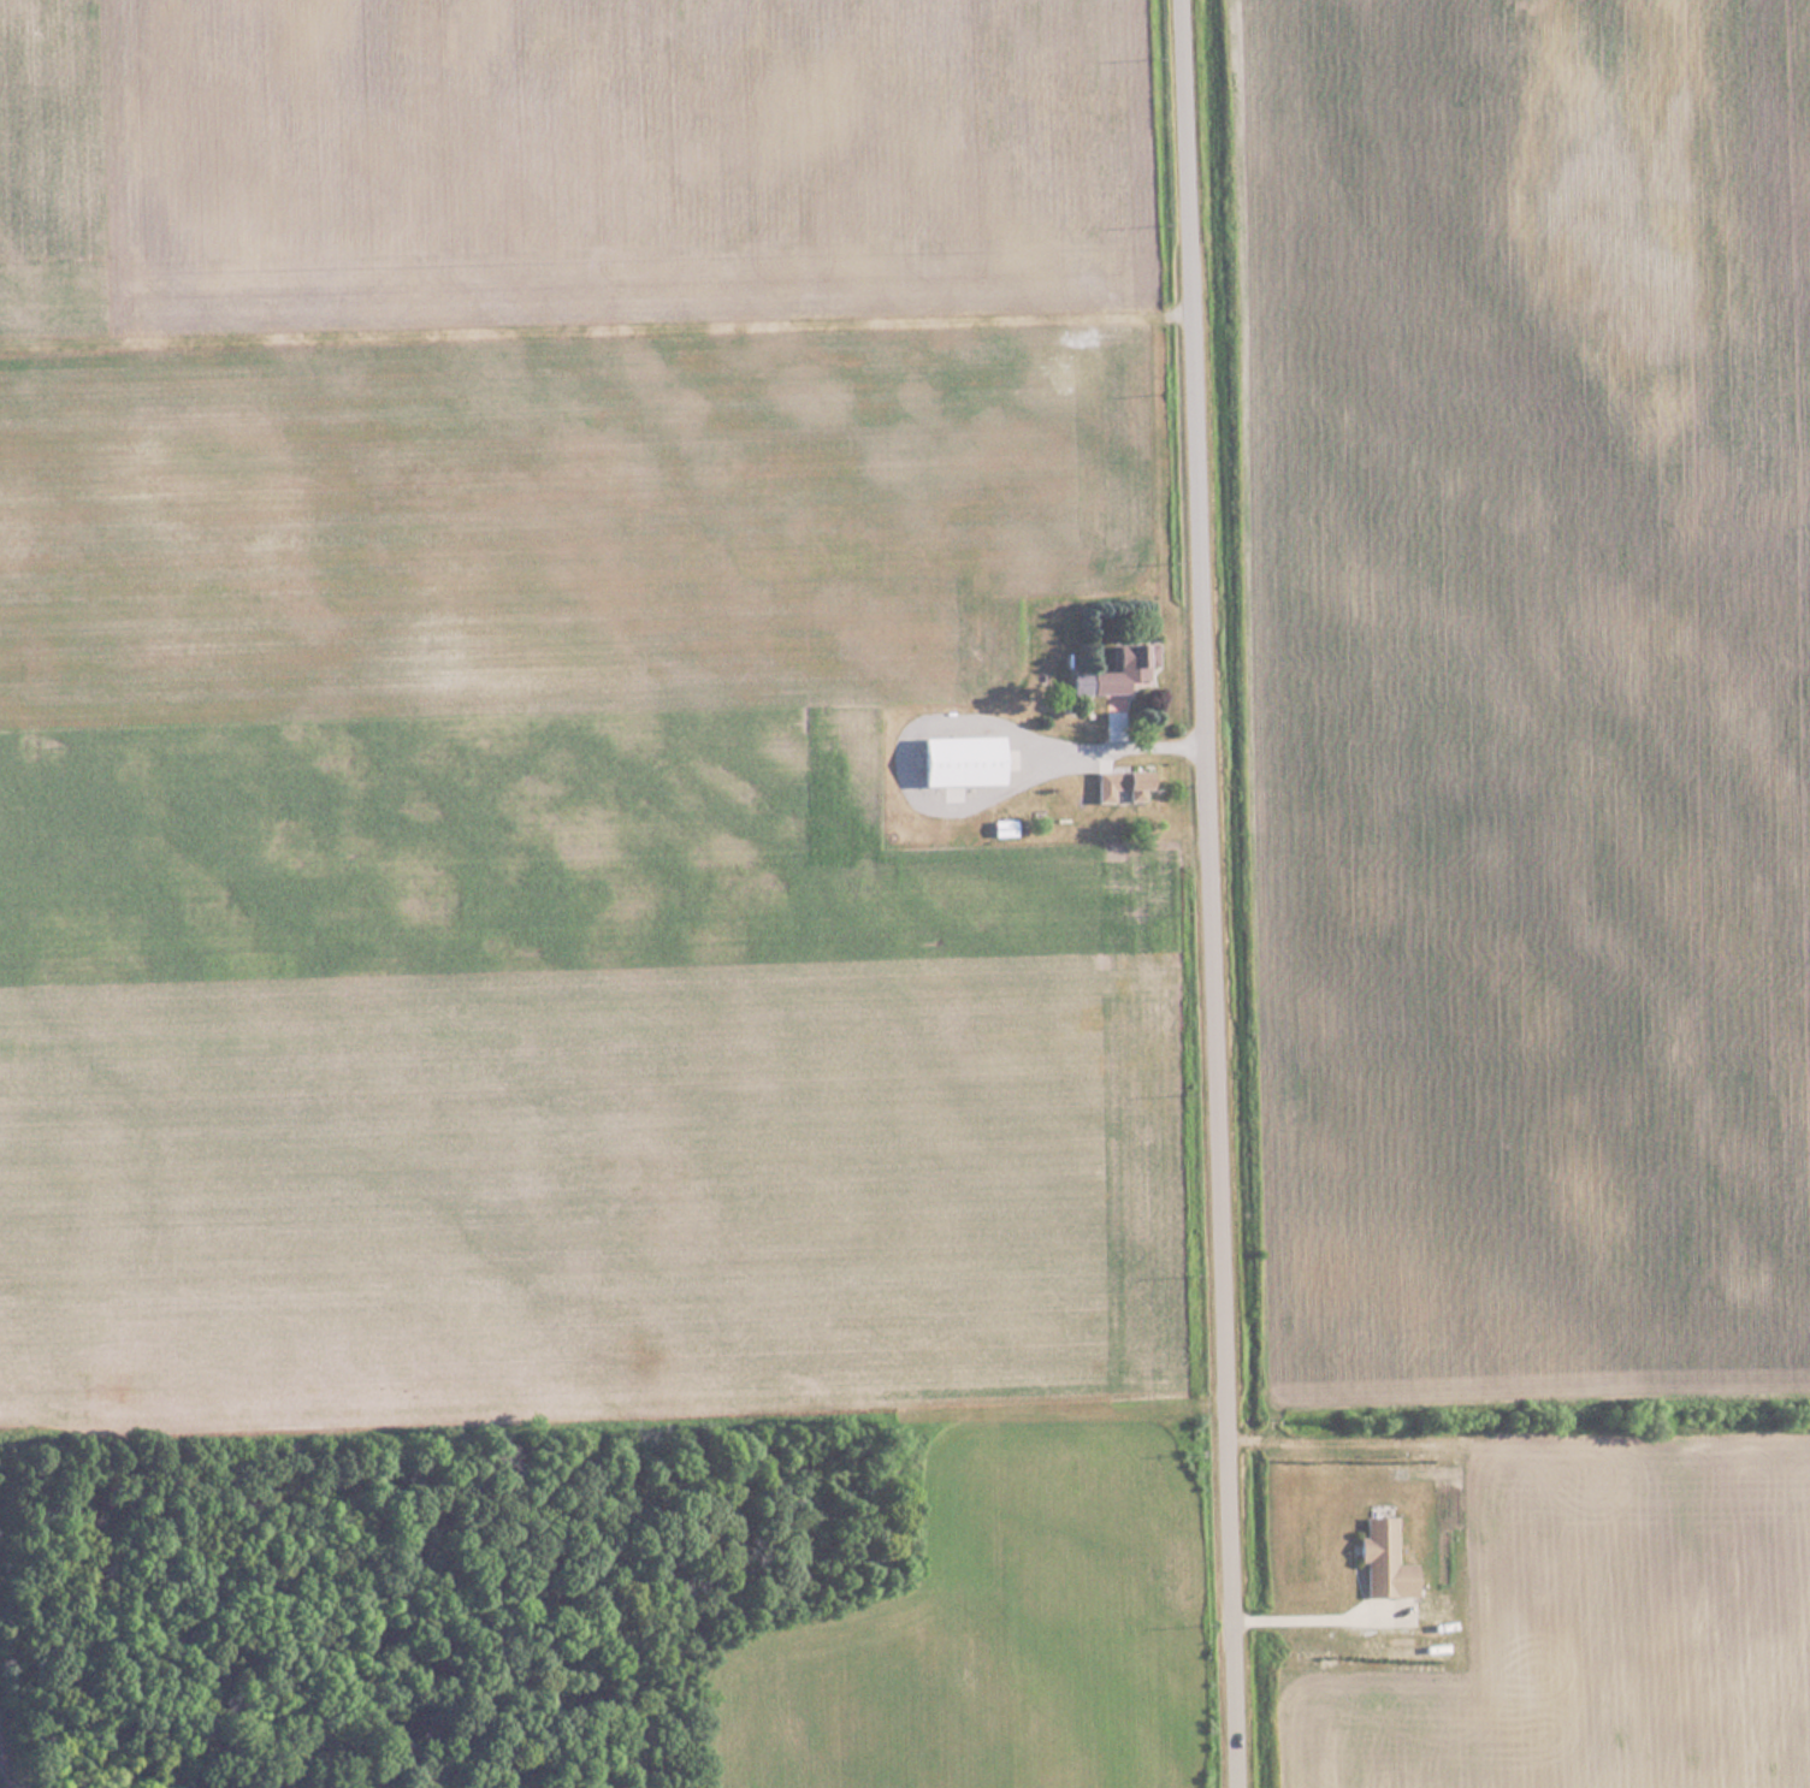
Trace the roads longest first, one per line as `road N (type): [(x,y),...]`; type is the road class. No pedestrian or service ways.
road 1 (residential): [(1178,0),(1235,1787)]

